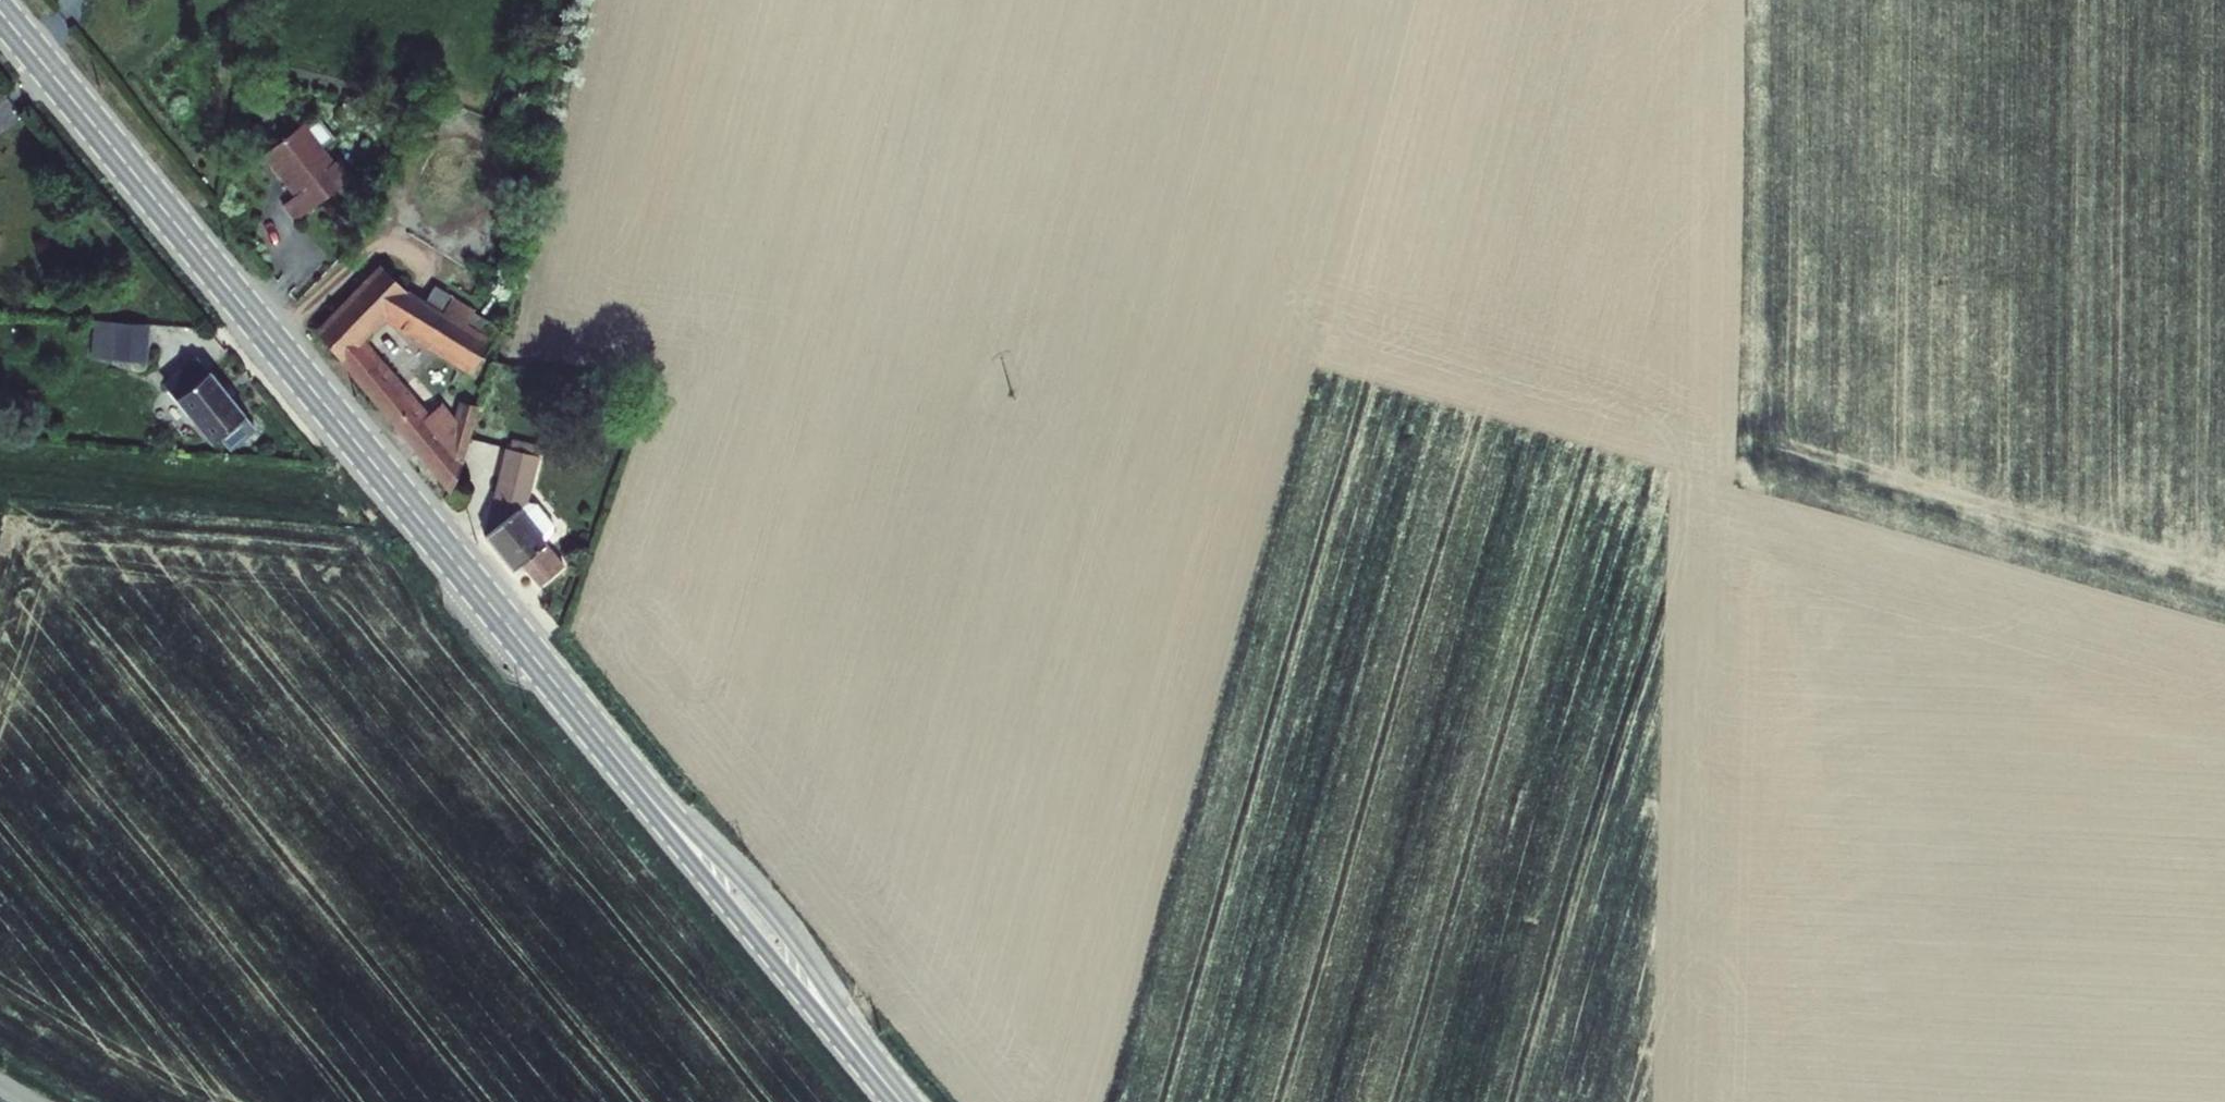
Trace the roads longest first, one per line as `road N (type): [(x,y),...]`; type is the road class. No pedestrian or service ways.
road 1 (secondary): [(0,14),(902,1101)]

